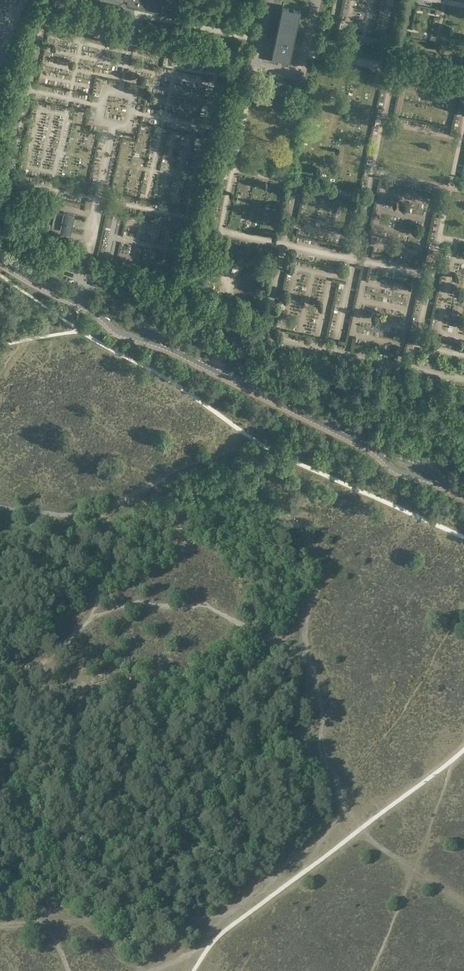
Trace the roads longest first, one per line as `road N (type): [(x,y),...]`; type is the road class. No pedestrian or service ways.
road 1 (tertiary): [(378,453),(177,352)]
road 2 (track): [(361,829),(463,902)]

